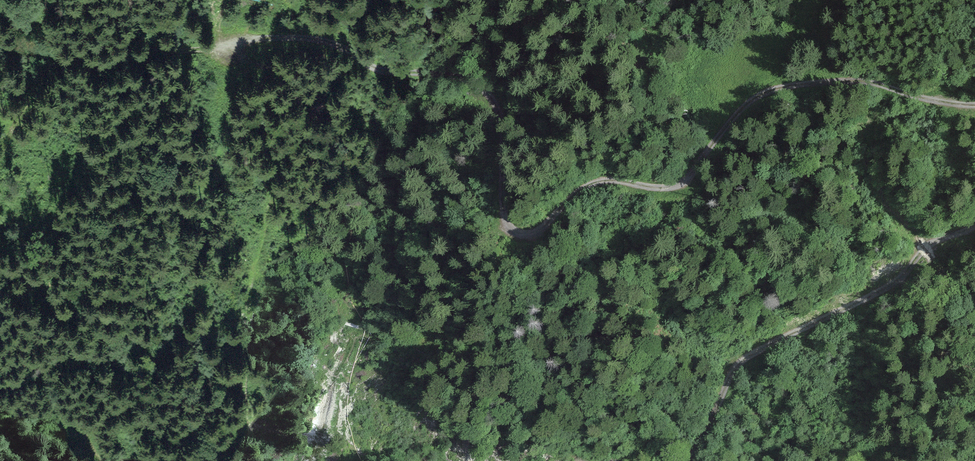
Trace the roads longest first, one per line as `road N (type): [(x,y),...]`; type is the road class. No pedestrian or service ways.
road 1 (track): [(974,108),(875,83),(787,86),(757,96),(679,185),(607,179),(522,236),(505,222),(497,108),(481,87),(459,75),(371,69),(341,44),(307,37),(229,44)]
road 2 (track): [(688,460),(736,364),(903,278),(925,242),(974,220)]
road 3 (track): [(229,44),(80,51),(62,59),(0,153)]

